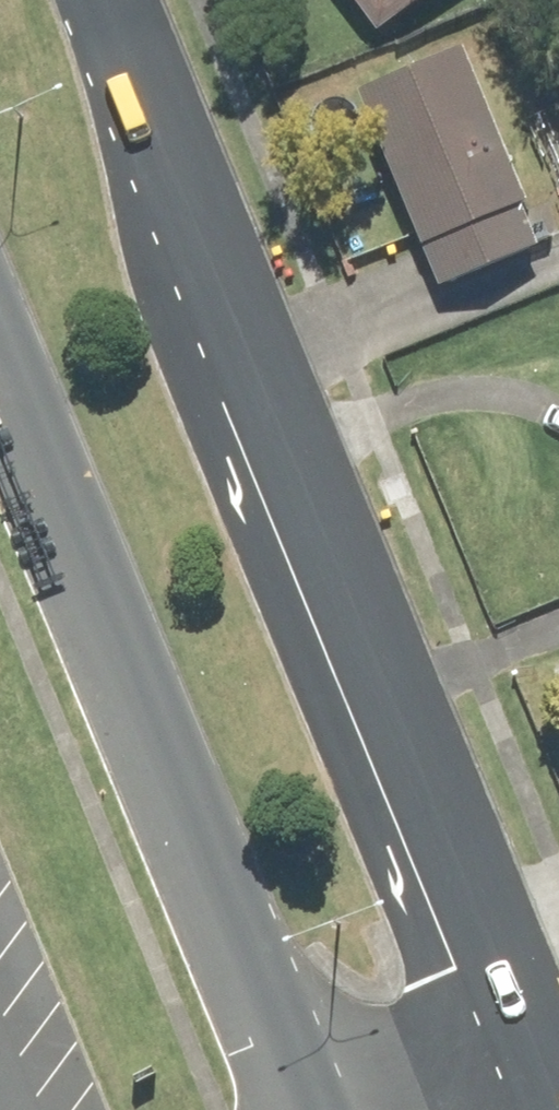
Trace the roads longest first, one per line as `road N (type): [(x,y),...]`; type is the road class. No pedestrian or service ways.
road 1 (secondary): [(111,0),(558,1087)]
road 2 (secondary): [(313,1109),(0,355)]

